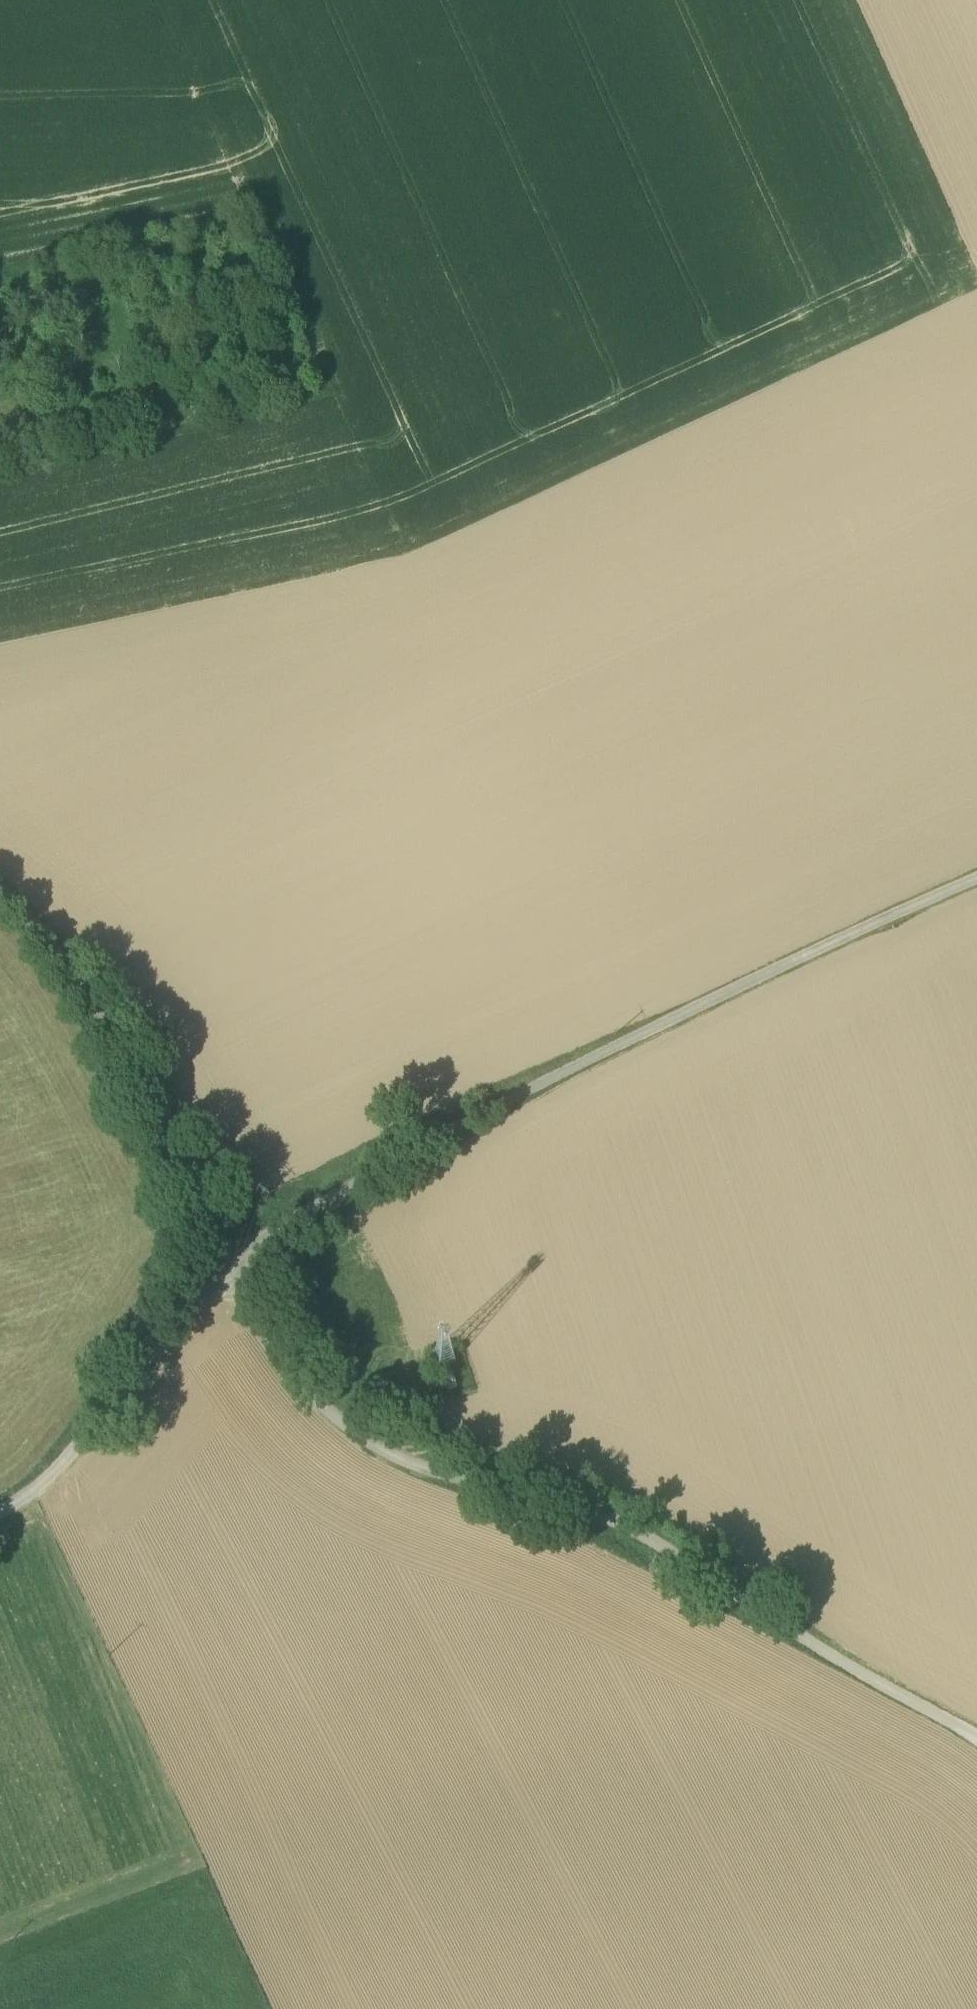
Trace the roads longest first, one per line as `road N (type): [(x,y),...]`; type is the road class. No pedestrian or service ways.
road 1 (unclassified): [(230,1260),(295,1374),(349,1426),(400,1458),(599,1511),(976,1735)]
road 2 (unclassified): [(230,1260),(523,1089),(976,877)]
road 3 (unclassified): [(0,896),(54,949),(110,1034),(230,1260)]
road 4 (unclassified): [(230,1260),(45,1477),(0,1507)]

